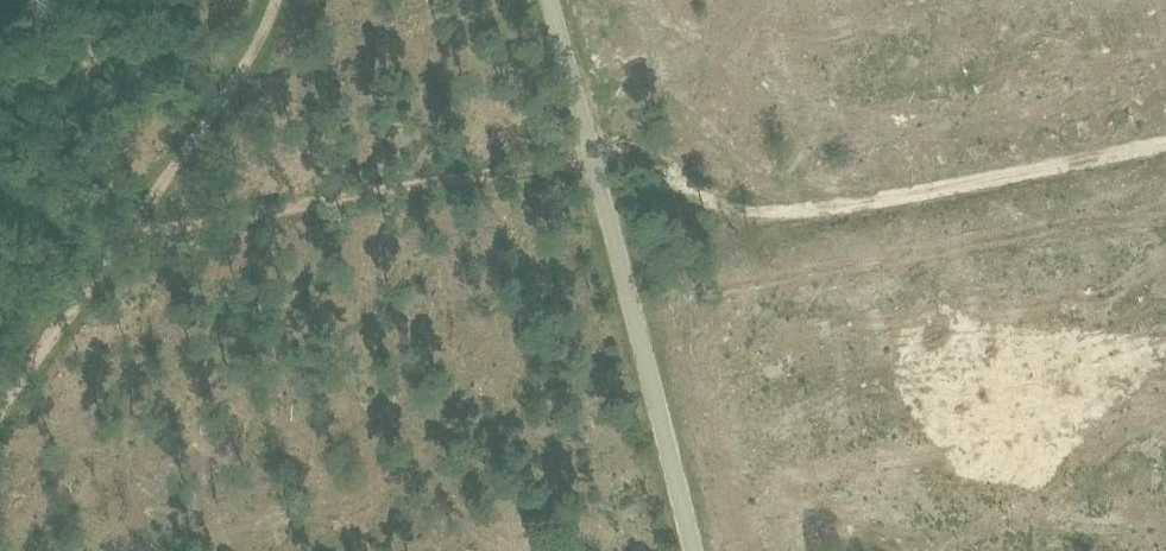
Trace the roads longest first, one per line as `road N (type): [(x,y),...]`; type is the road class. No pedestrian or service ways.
road 1 (track): [(595,164),(644,161),(713,196),(783,208),(1165,139)]
road 2 (track): [(276,0),(179,165),(0,426)]
road 3 (unclassified): [(697,550),(595,164)]
road 4 (unclassified): [(549,0),(595,164)]

